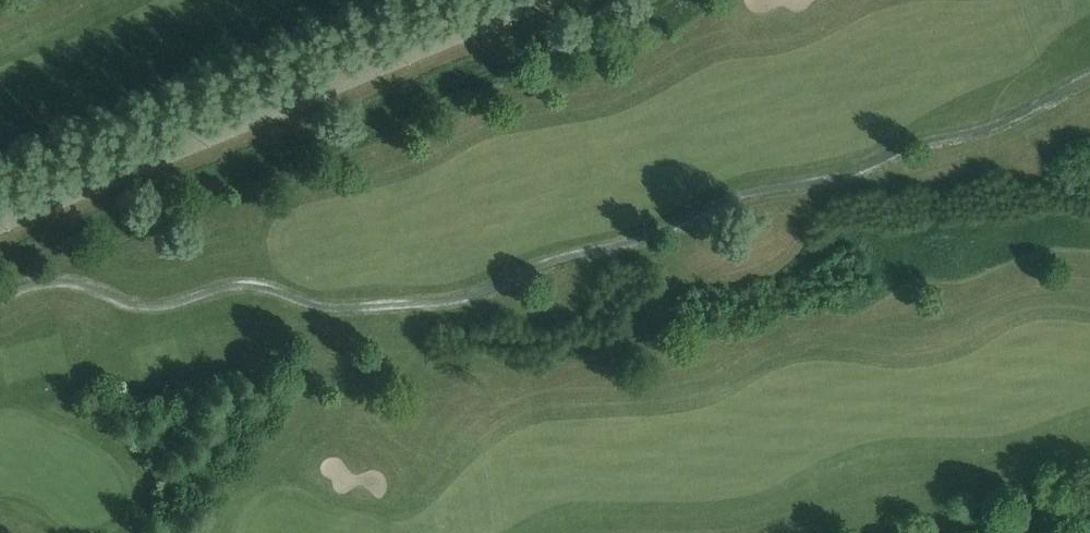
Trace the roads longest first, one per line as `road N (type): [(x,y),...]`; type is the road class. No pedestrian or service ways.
road 1 (residential): [(0,217),(524,0)]

